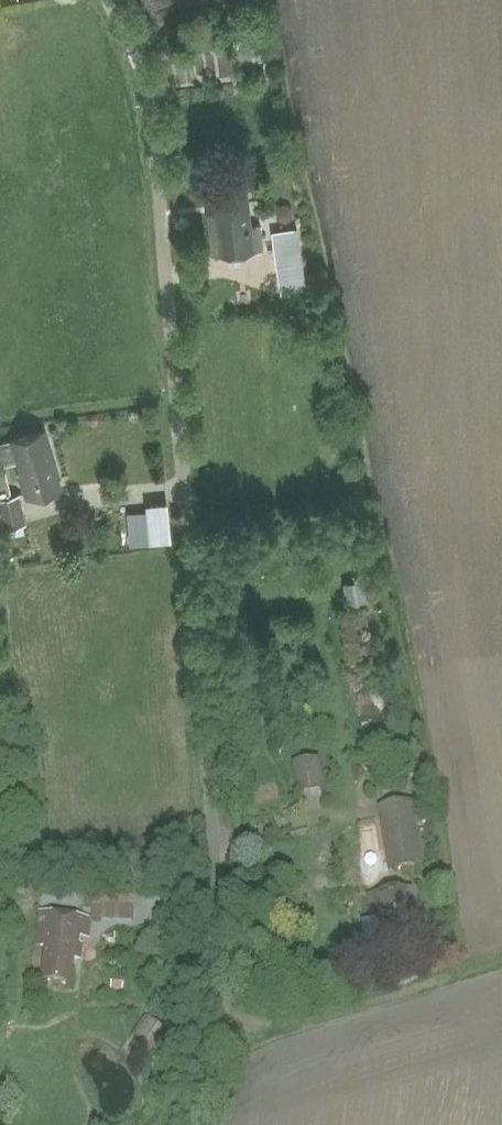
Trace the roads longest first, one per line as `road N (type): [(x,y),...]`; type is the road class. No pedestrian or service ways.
road 1 (unclassified): [(106,0),(129,35),(154,118),(231,936),(207,1124)]
road 2 (track): [(501,952),(289,1016),(220,1019)]

